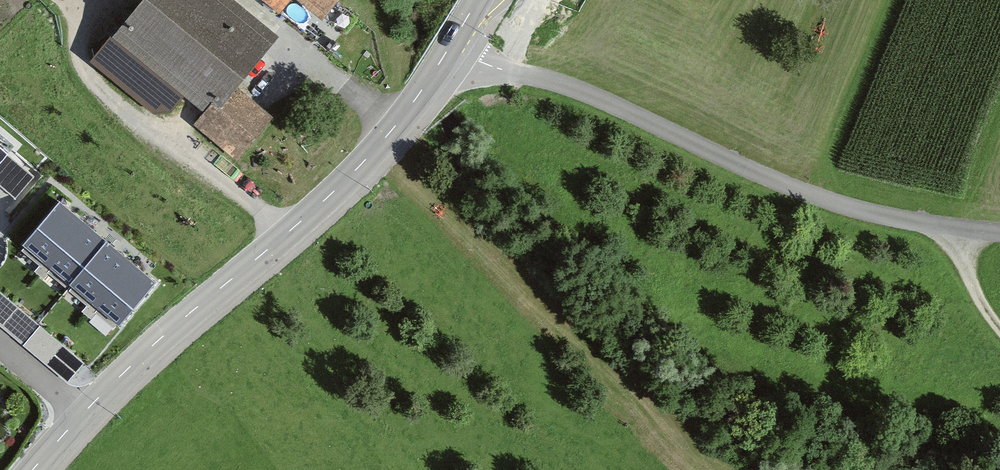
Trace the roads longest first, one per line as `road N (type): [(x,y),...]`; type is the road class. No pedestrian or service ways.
road 1 (tertiary): [(34,469),(164,334),(335,189),(391,132),(448,54)]
road 2 (unclassified): [(448,54),(562,80),(838,199),(999,227)]

